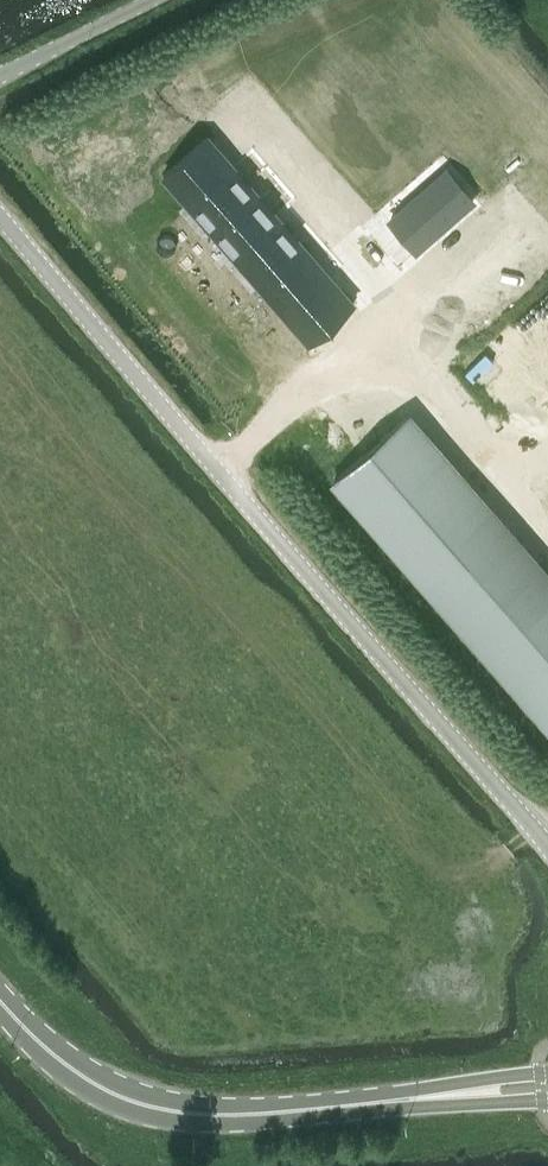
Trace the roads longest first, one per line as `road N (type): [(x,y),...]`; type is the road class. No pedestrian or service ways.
road 1 (tertiary): [(547,846),(0,220)]
road 2 (secondary): [(450,1095),(236,1114),(172,1110),(121,1097),(77,1071),(0,999)]
road 3 (unclassified): [(0,76),(153,0)]

